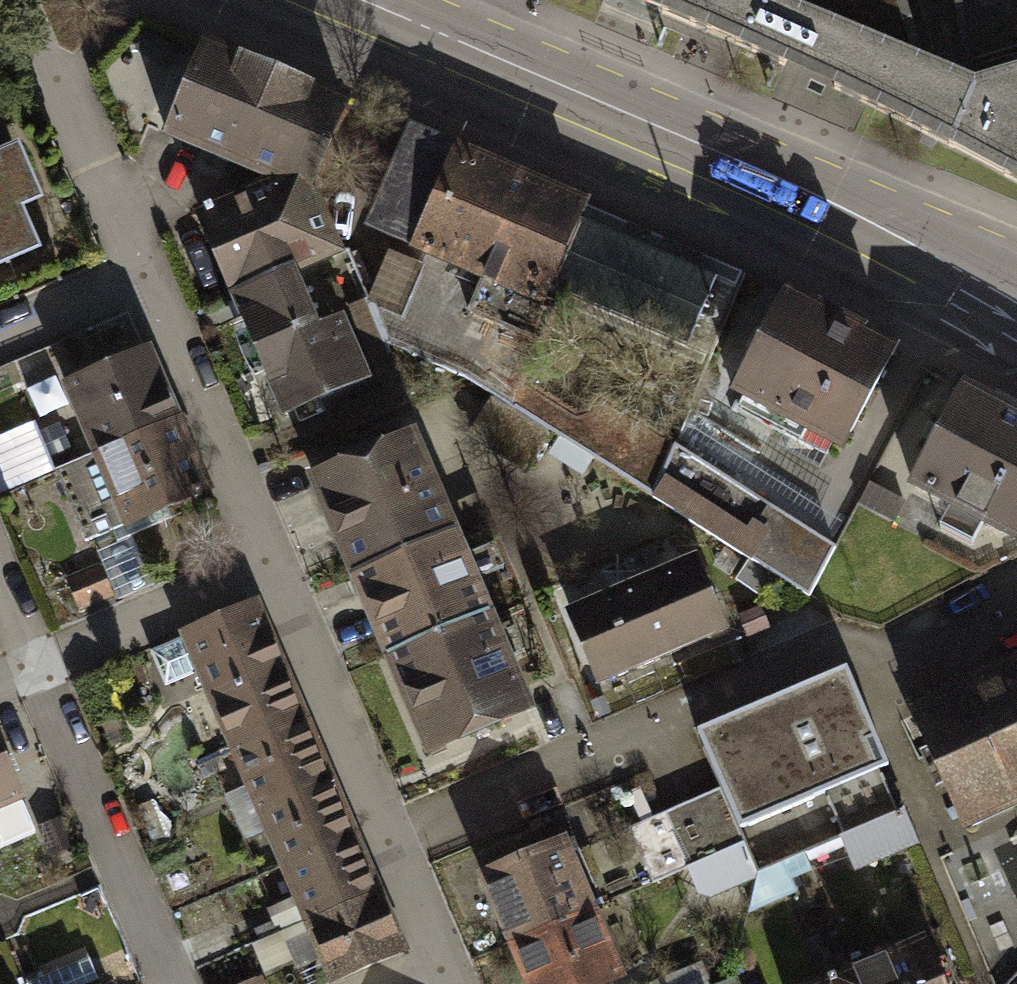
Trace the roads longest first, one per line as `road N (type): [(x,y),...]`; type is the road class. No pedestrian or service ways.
road 1 (primary): [(341,0),(844,214),(1016,297)]
road 2 (residential): [(275,568),(449,974)]
road 3 (residential): [(43,669),(179,983)]
road 4 (residential): [(152,274),(275,568)]
road 5 (residential): [(9,0),(152,274)]
road 6 (residential): [(43,669),(275,568)]
road 7 (residential): [(0,339),(152,274)]

